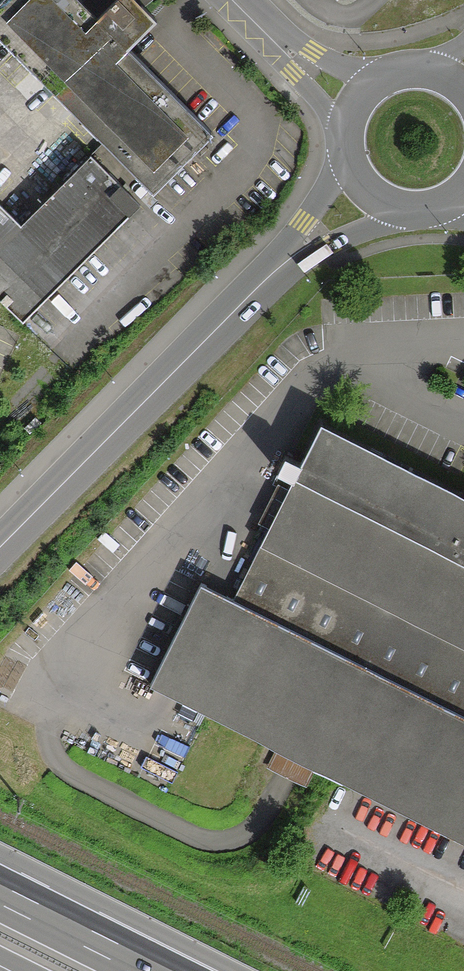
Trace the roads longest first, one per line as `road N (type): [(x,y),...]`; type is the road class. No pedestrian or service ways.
road 1 (secondary): [(0,549),(364,188)]
road 2 (motorway): [(154,970),(0,894)]
road 3 (unclassified): [(236,0),(357,105)]

